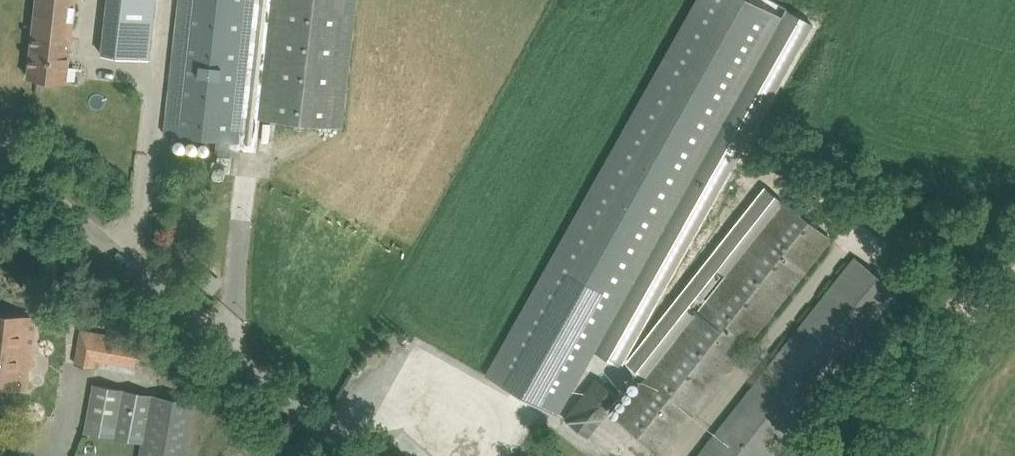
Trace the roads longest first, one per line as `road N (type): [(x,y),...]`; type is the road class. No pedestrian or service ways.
road 1 (unclassified): [(360,455),(0,152)]
road 2 (track): [(1014,256),(912,392),(884,455)]

